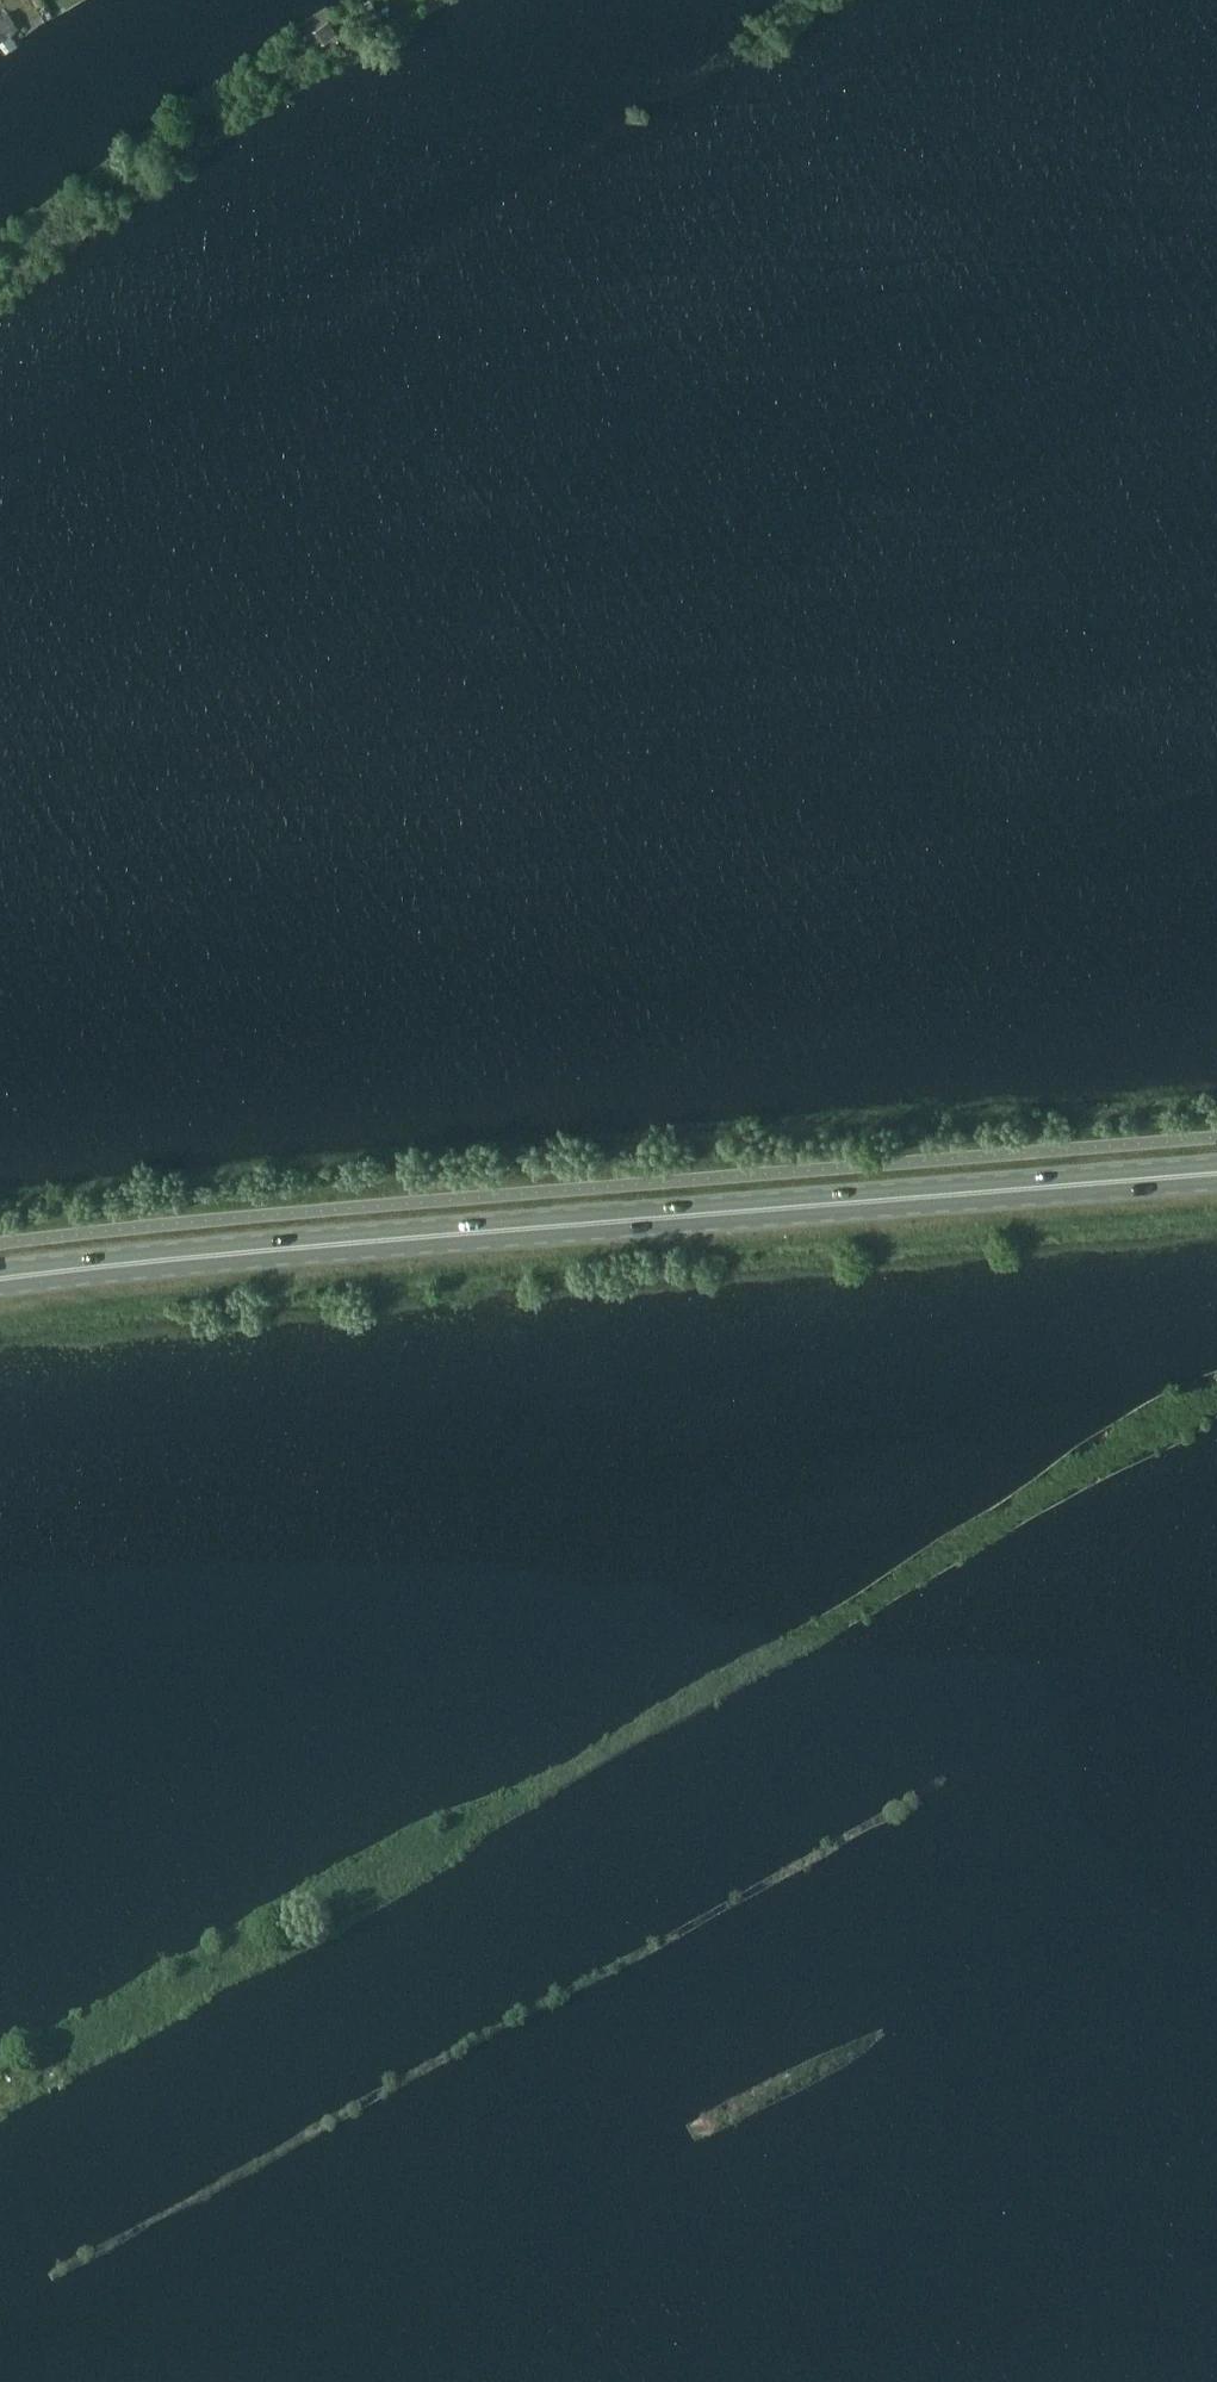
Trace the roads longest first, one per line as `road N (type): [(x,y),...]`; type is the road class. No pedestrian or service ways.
road 1 (primary): [(0,1281),(1216,1175)]

